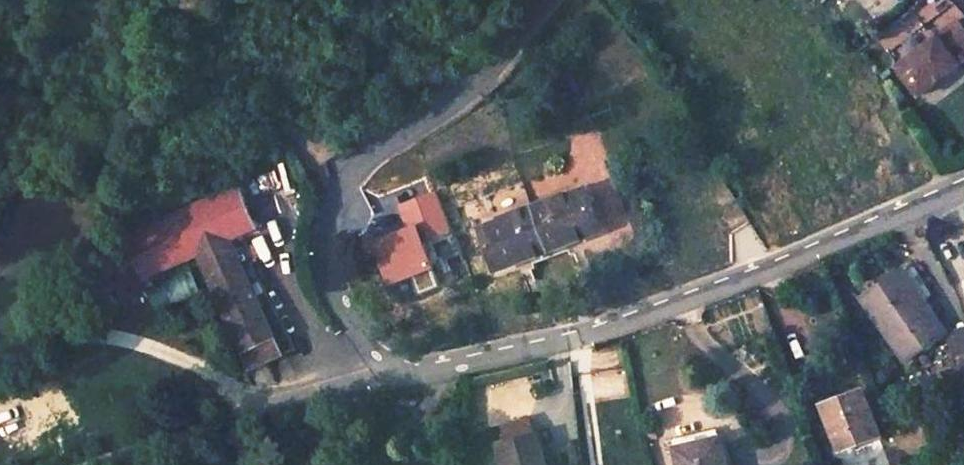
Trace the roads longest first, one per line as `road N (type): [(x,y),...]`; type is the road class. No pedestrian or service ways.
road 1 (unclassified): [(551,0),(509,58),(373,149),(339,185),(322,235),(330,279),(366,341),(398,373),(585,335),(963,188)]
road 2 (track): [(97,464),(265,409)]

